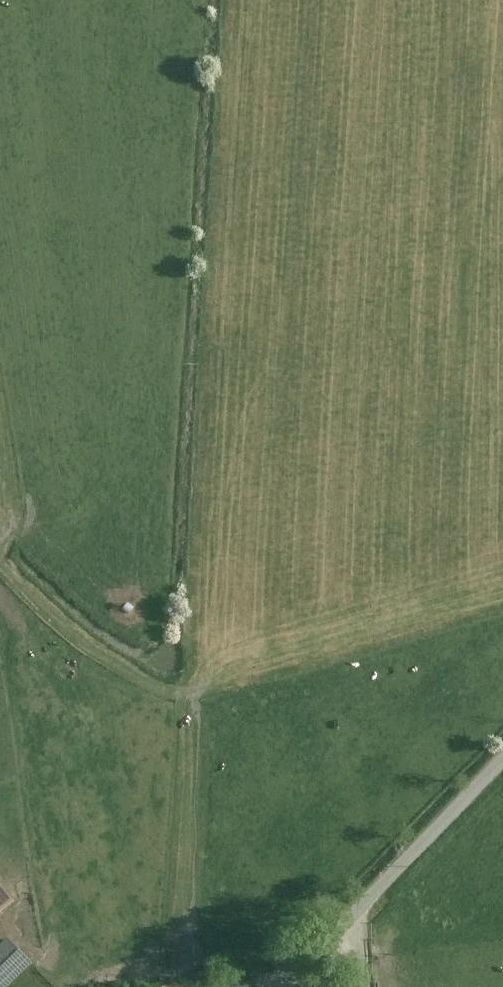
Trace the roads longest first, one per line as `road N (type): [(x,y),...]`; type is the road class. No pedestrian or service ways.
road 1 (unclassified): [(248,986),(292,970),(502,765)]

